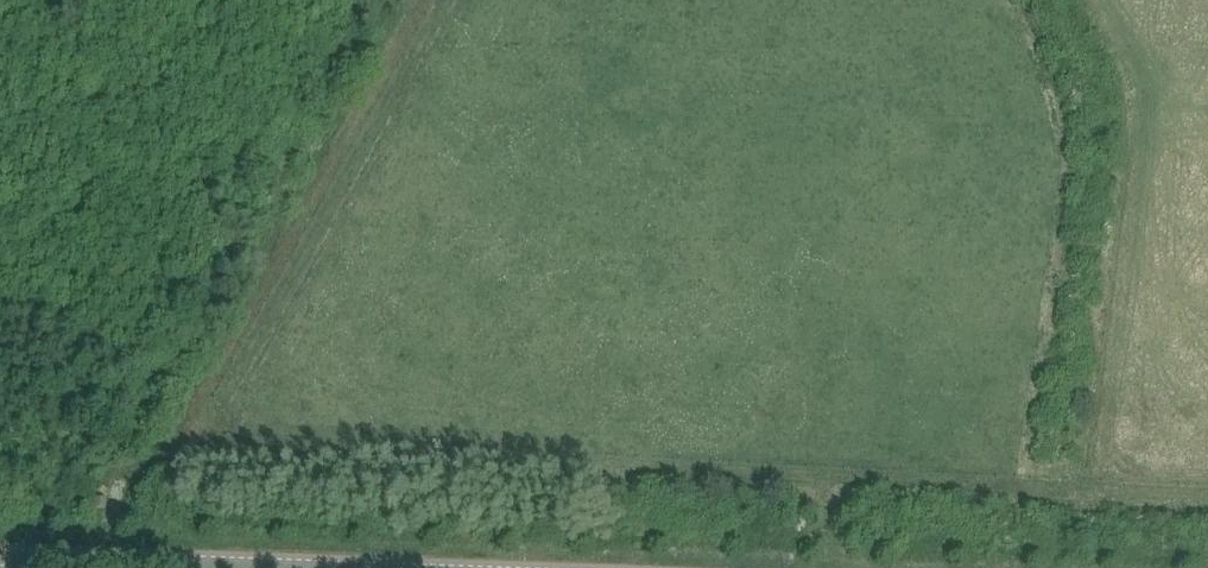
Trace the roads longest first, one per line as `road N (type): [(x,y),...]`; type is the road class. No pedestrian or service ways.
road 1 (unclassified): [(319,567),(0,556)]

